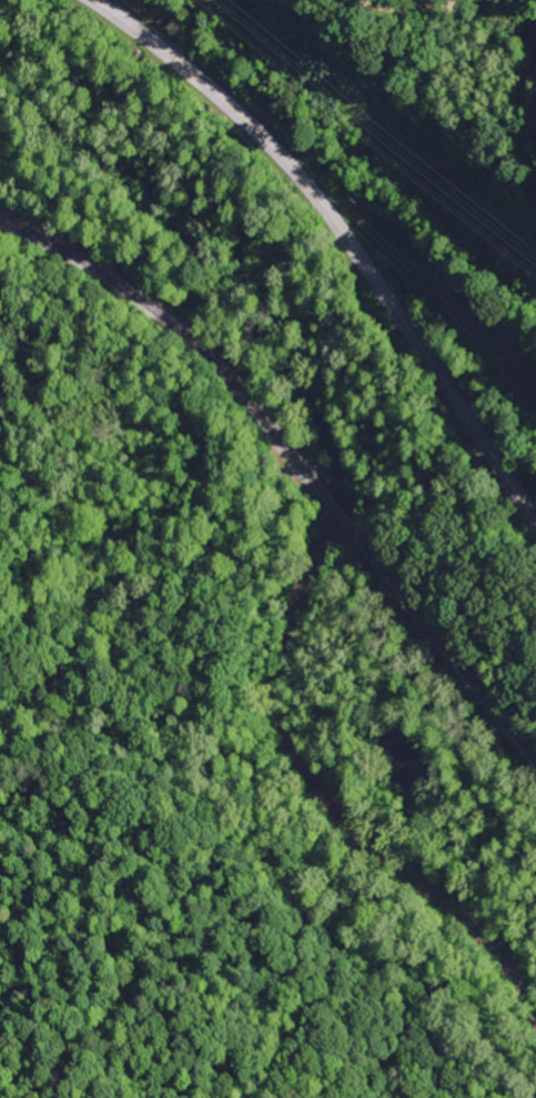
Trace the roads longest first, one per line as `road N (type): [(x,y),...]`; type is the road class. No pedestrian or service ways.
road 1 (tertiary): [(535,522),(291,168),(192,75),(88,0)]

